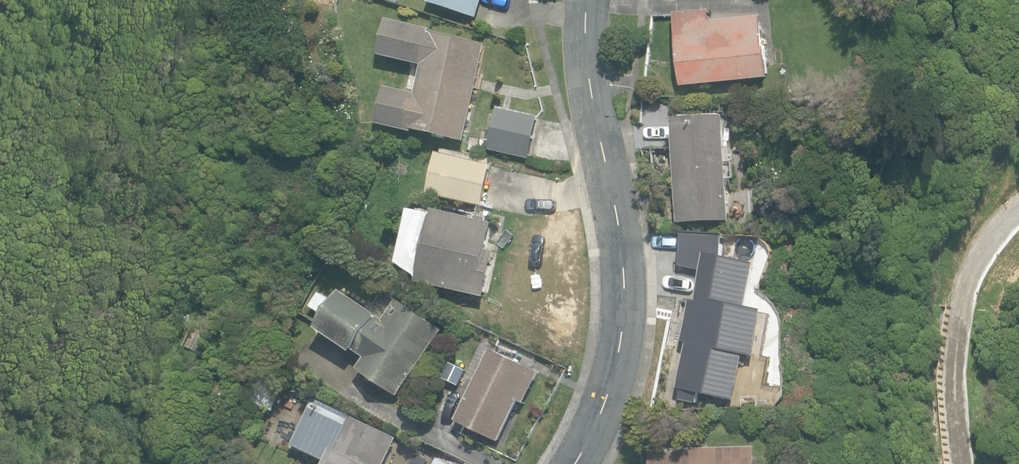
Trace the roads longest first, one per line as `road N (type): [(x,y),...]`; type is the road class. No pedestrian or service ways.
road 1 (residential): [(573,463),(619,372),(629,296),(588,77),(588,0)]

